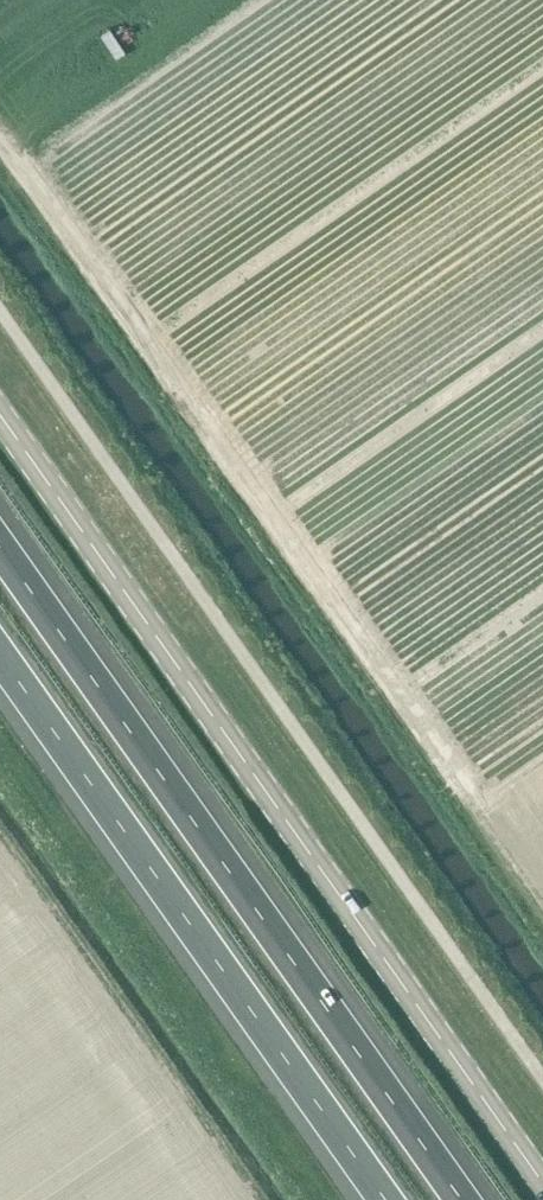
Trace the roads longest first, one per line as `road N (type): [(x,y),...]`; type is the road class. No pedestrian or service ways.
road 1 (tertiary): [(542,1181),(0,417)]
road 2 (motorway): [(462,1199),(0,548)]
road 3 (motorway): [(0,655),(385,1199)]

